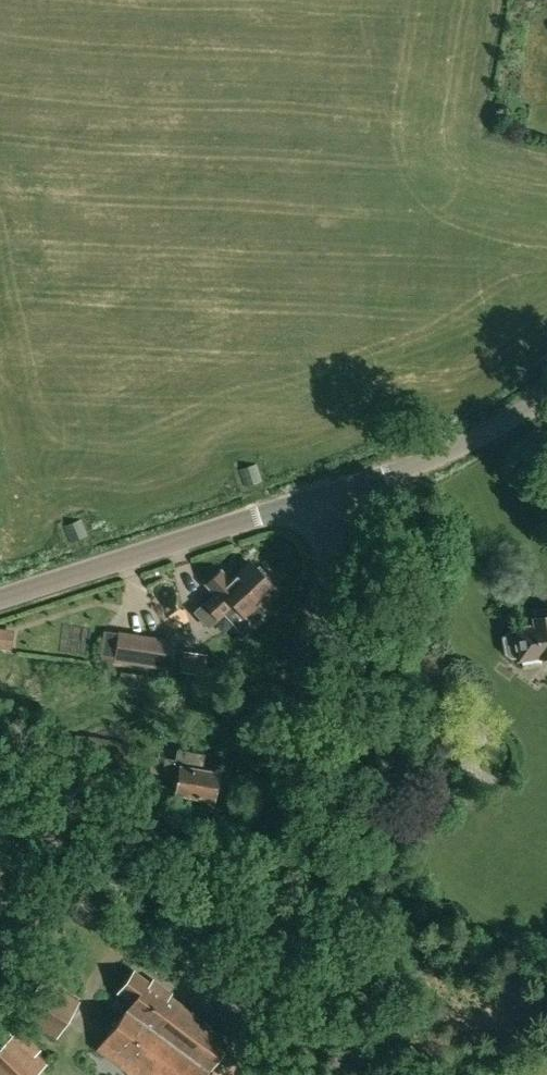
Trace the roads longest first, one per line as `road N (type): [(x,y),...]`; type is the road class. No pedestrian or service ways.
road 1 (unclassified): [(375,1074),(300,963),(279,889),(278,793),(333,561),(328,493)]
road 2 (unclassified): [(0,598),(328,493)]
road 3 (unclassified): [(328,493),(455,449),(546,398)]

